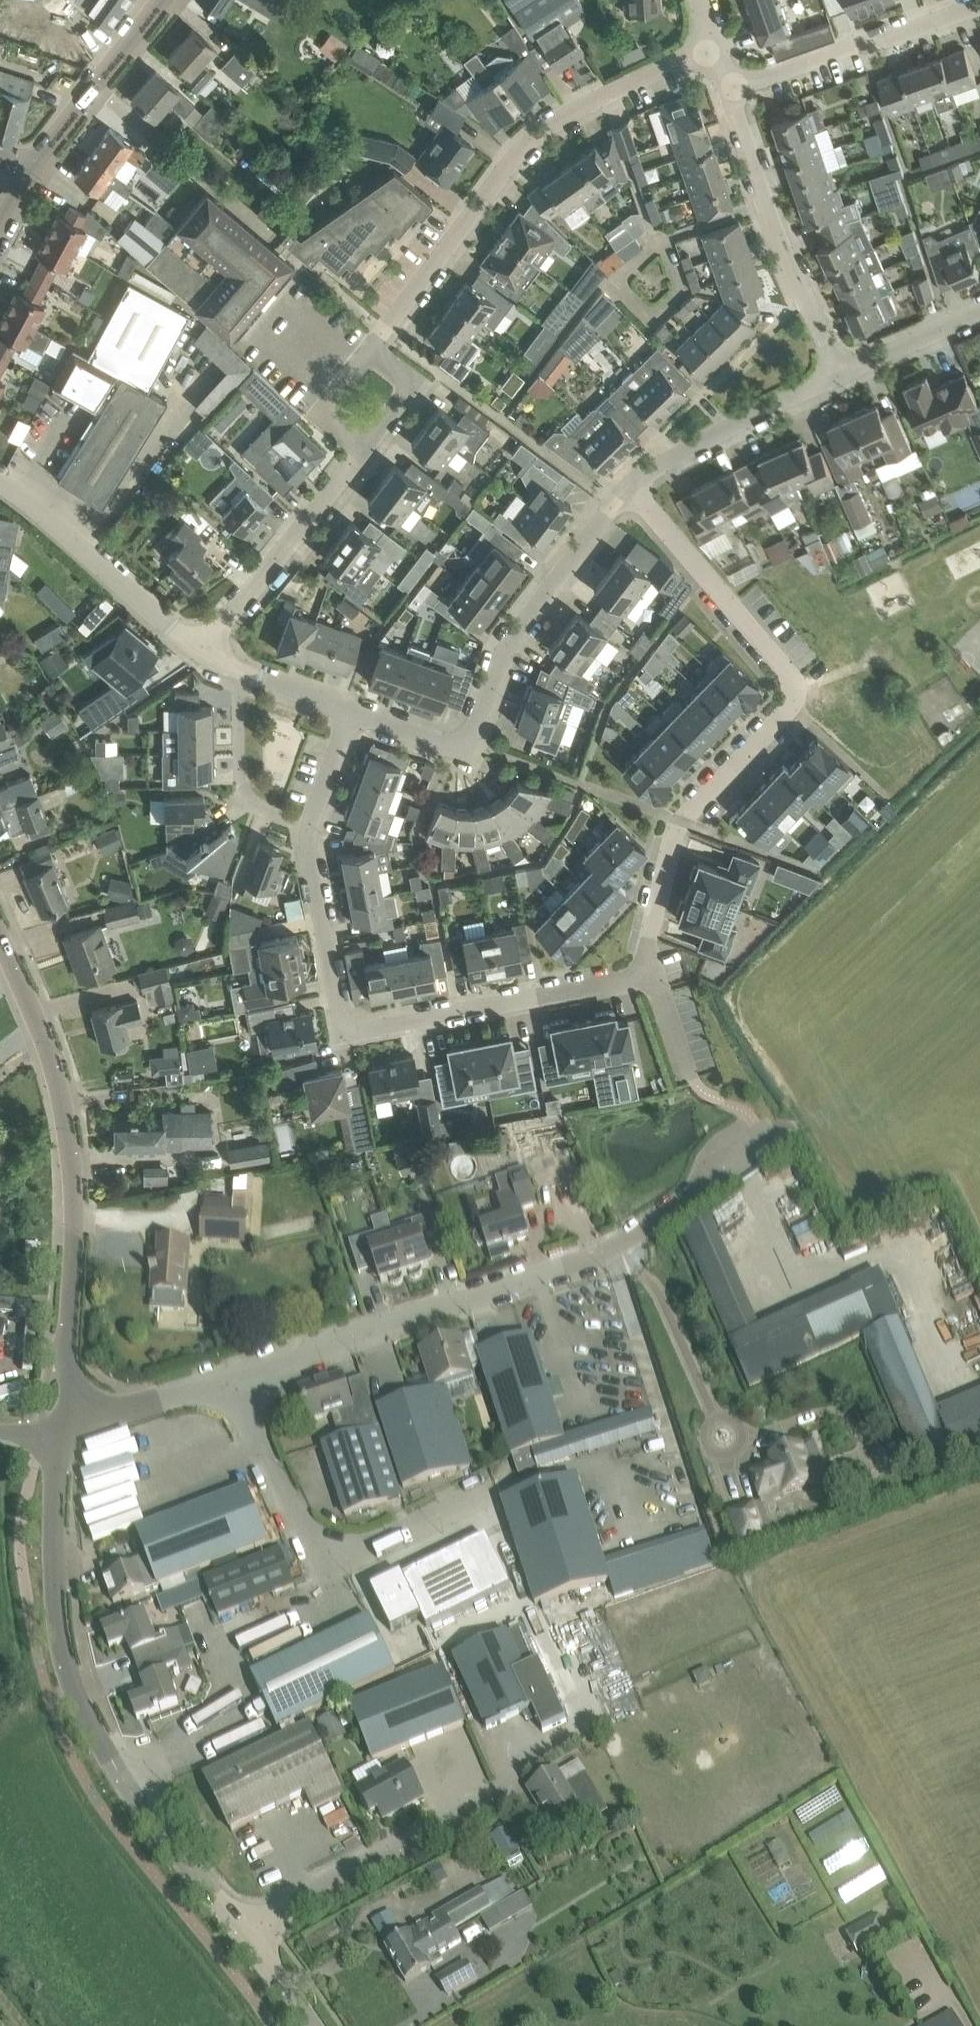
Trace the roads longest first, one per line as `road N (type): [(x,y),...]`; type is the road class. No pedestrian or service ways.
road 1 (residential): [(348,1027),(370,1030),(645,970),(681,821),(787,715),(794,698),(784,669),(628,486)]
road 2 (unclassified): [(230,1374),(604,1250),(780,1136)]
road 3 (tertiary): [(245,1932),(140,1803),(81,1703),(57,1619),(60,1440)]
road 4 (residential): [(369,351),(533,137),(714,44)]
road 5 (tertiary): [(75,1399),(69,1151),(44,1042),(0,938)]
road 6 (unclassified): [(496,1487),(360,1549),(336,1554),(310,1544),(230,1374)]
road 7 (residential): [(245,1932),(521,1776)]
road 8 (residential): [(842,375),(776,234),(728,90)]
road 9 (residential): [(471,740),(507,651),(628,486)]
road 10 (residential): [(728,90),(979,5)]
road 11 (residential): [(202,650),(0,482)]
road 12 (residential): [(202,650),(365,445)]
road 13 (residential): [(628,486),(842,375)]
road 14 (tertiary): [(28,170),(161,0)]
road 15 (residential): [(348,1027),(339,1014),(309,828)]
road 16 (residential): [(309,828),(245,799),(238,669)]
road 17 (unclassified): [(75,1399),(132,1406),(230,1374)]
road 18 (residential): [(842,375),(979,313)]
road 19 (residential): [(365,445),(412,383),(369,351)]
road 20 (residential): [(365,445),(322,411),(369,351)]
road 21 (residential): [(471,740),(438,742),(350,710)]
road 22 (residential): [(309,828),(350,710)]
road 23 (residential): [(350,710),(238,669)]

